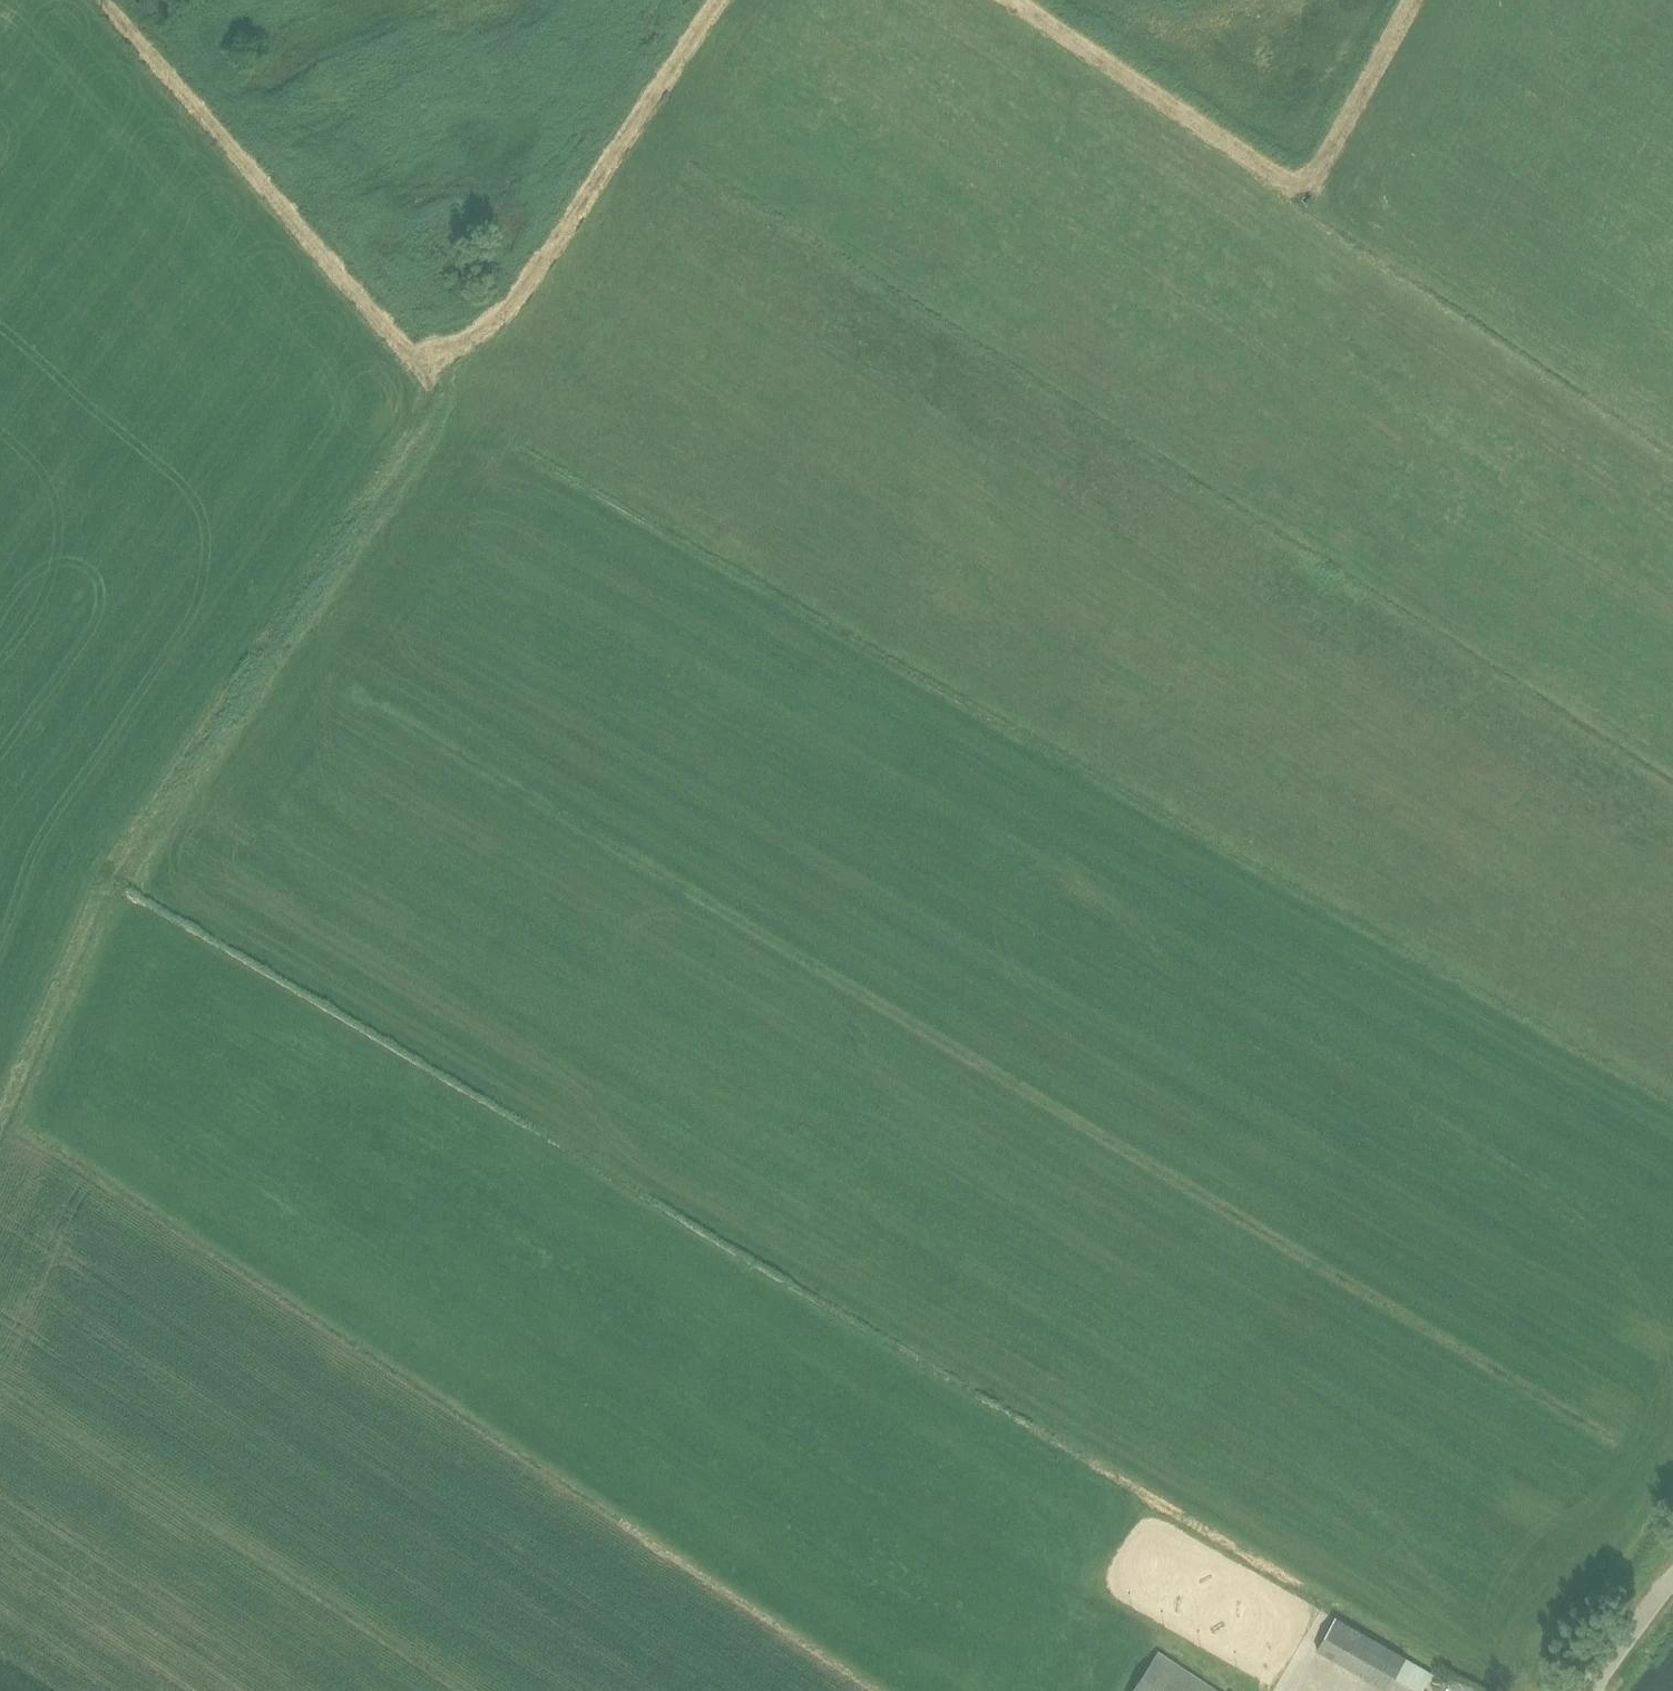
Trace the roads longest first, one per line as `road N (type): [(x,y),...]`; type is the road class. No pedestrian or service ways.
road 1 (unclassified): [(1594,1690),(1672,1577)]

